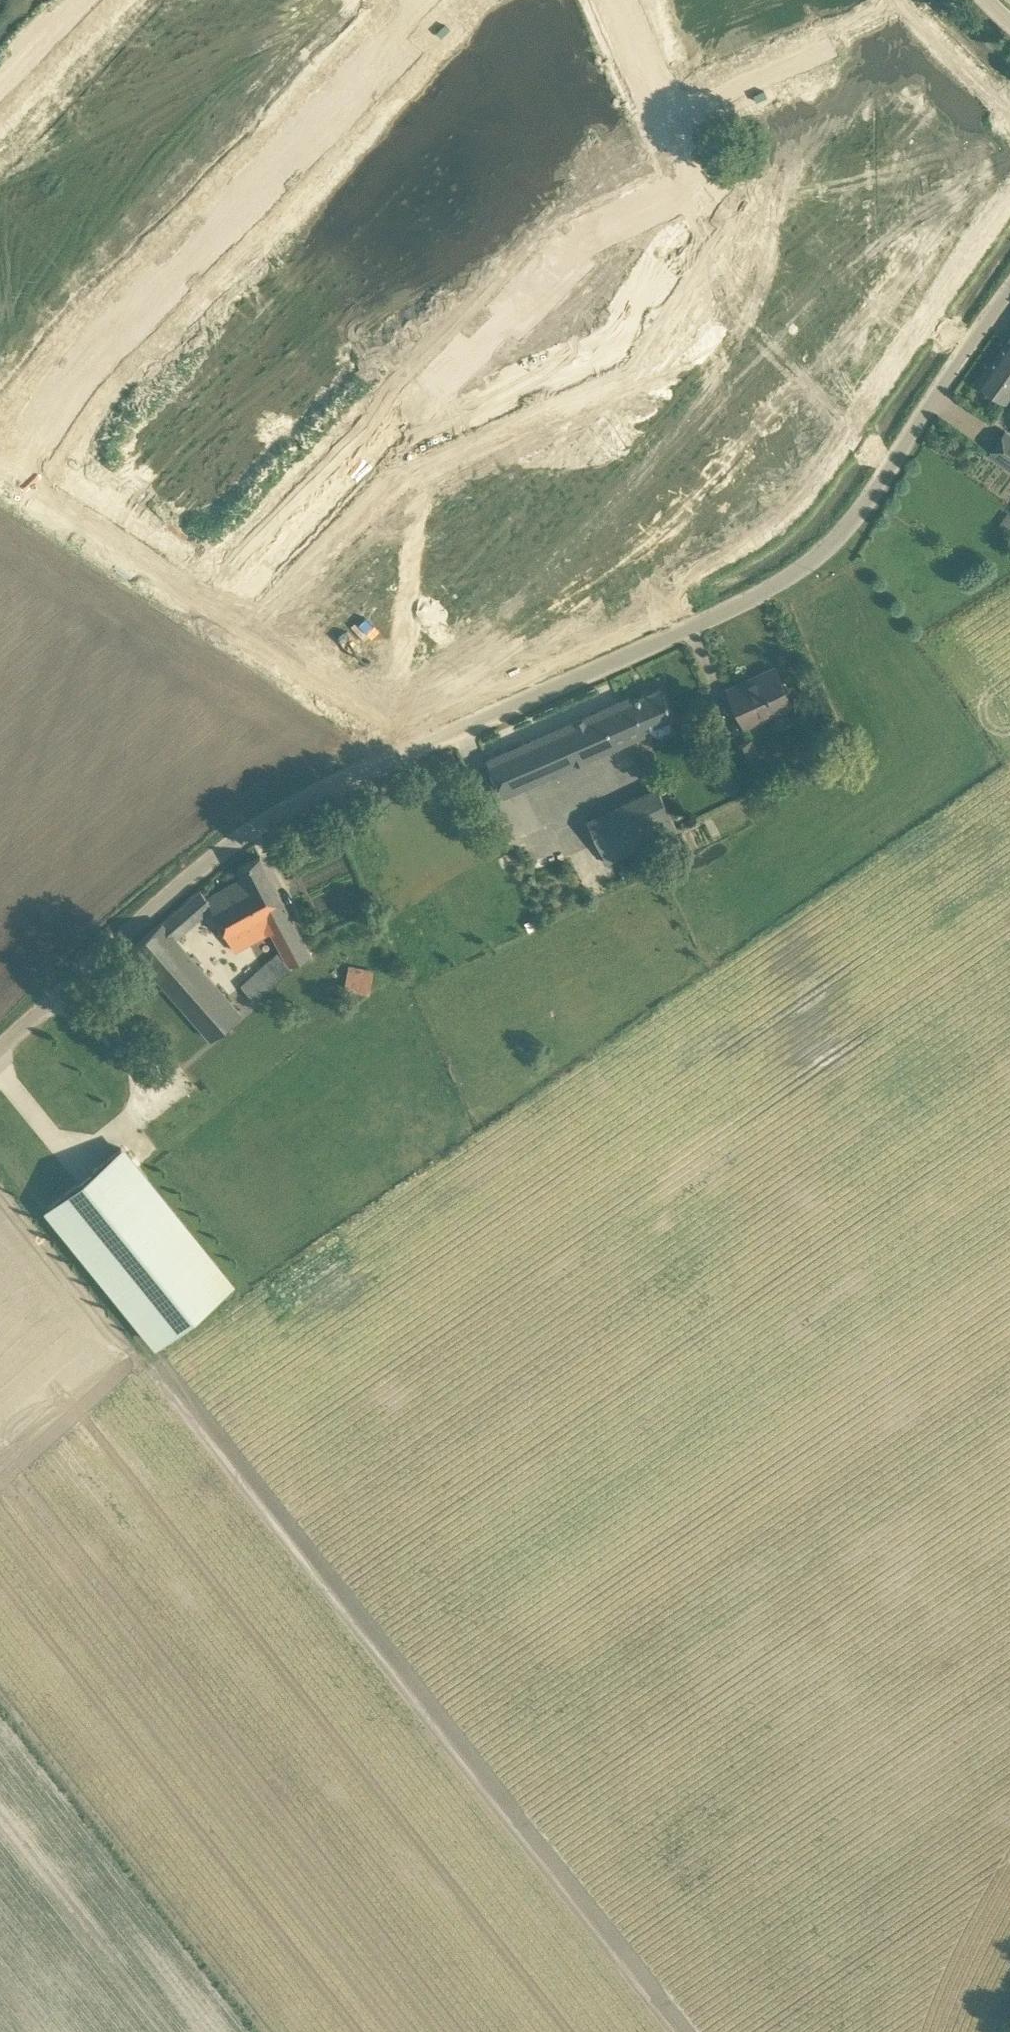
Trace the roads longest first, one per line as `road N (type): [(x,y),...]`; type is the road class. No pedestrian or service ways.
road 1 (unclassified): [(0,1046),(179,881),(267,818),(785,579),(842,534),(881,483),(1009,287)]
road 2 (residential): [(416,0),(398,45),(85,367),(15,463)]
road 3 (residential): [(15,463),(213,597),(230,591),(420,401)]
road 4 (residential): [(420,401),(447,415),(609,348),(690,224),(692,193)]
road 5 (residential): [(420,401),(586,235),(692,193)]
road 6 (residential): [(826,35),(664,109)]
road 7 (residential): [(0,85),(85,0)]

